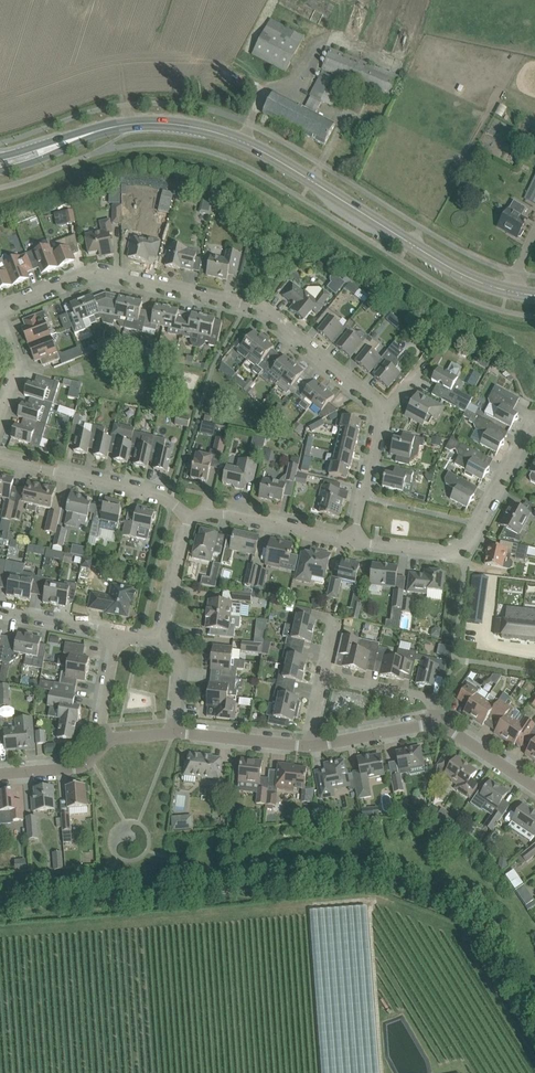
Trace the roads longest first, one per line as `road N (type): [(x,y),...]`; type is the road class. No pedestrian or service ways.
road 1 (track): [(534,1021),(469,915),(391,886),(0,909)]
road 2 (secondary): [(70,141),(140,124),(211,130),(277,159),(456,272),(509,291)]
road 3 (residential): [(381,412),(376,399),(260,308),(95,274),(4,305)]
road 4 (residential): [(534,431),(464,551),(445,556),(354,541)]
road 5 (residential): [(309,746),(444,726),(534,789)]
road 6 (residential): [(188,516),(161,495),(0,459)]
road 7 (residential): [(354,541),(227,514),(188,516)]
road 8 (residential): [(171,734),(309,746)]
road 9 (residential): [(354,541),(381,412)]
road 10 (residential): [(160,643),(188,516)]
road 11 (residential): [(447,701),(323,677)]
road 12 (residential): [(0,423),(16,360),(4,305)]

